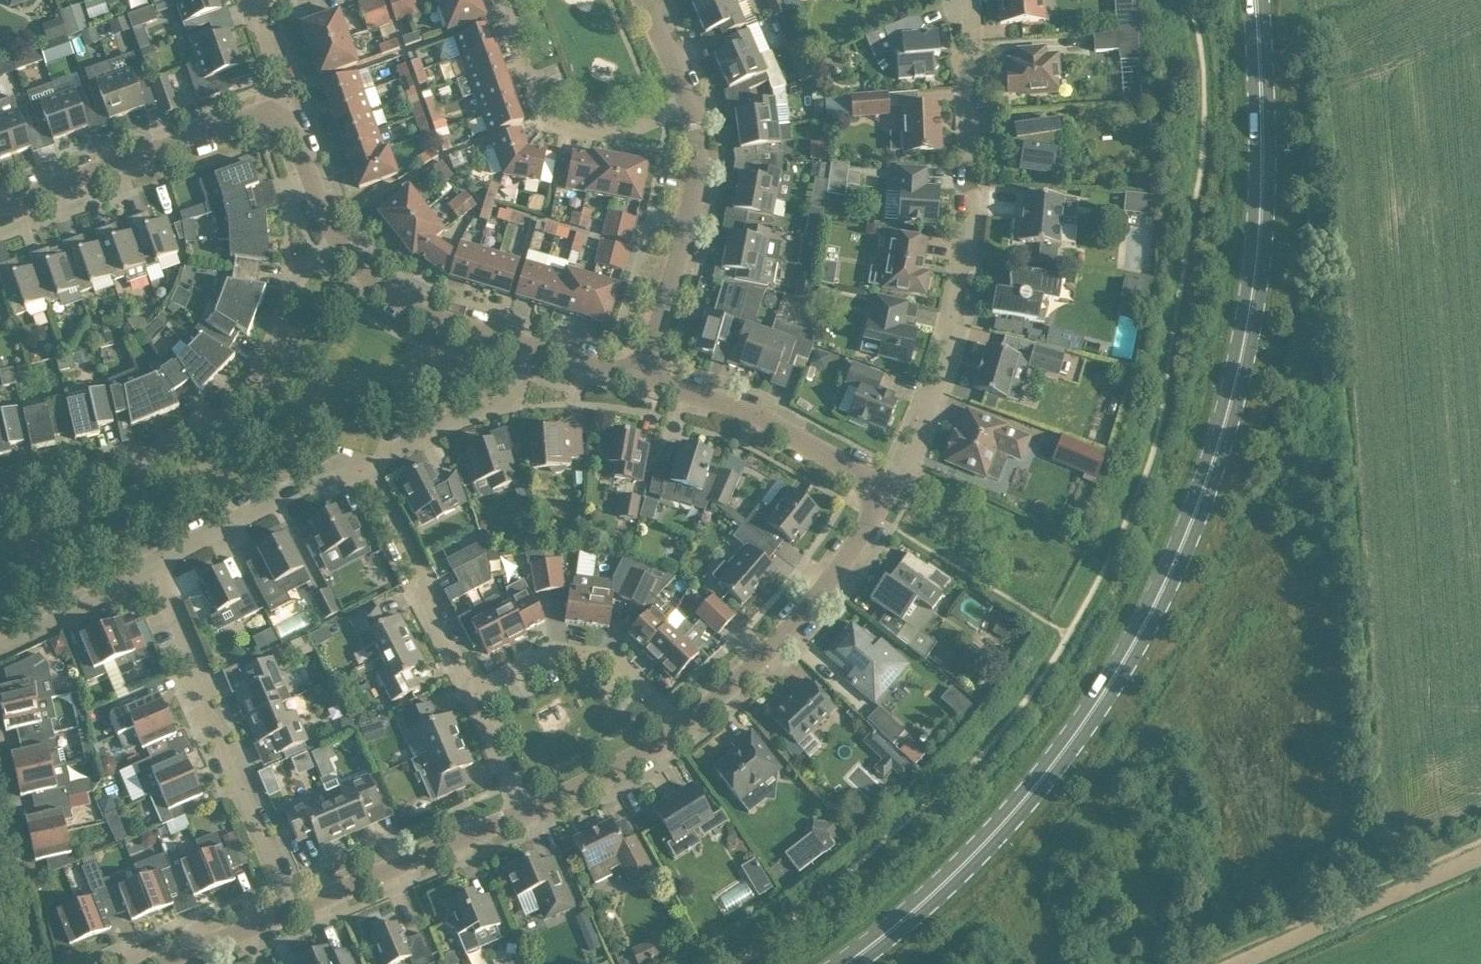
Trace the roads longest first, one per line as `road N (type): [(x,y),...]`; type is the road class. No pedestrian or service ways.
road 1 (primary): [(846,963),(945,883),(1037,785),(1112,681),(1169,577),(1225,427),(1253,300),(1264,170),(1256,0)]
road 2 (residential): [(893,491),(953,326),(974,205),(966,0)]
road 3 (residential): [(0,486),(170,449),(236,409),(278,338),(299,276),(339,246)]
road 4 (residential): [(295,914),(156,561)]
road 5 (residential): [(684,731),(819,603),(893,491)]
road 6 (residential): [(0,204),(287,108)]
road 7 (track): [(1220,963),(1480,847)]
road 8 (residential): [(642,379),(693,220),(700,136),(689,109)]
road 9 (residential): [(893,491),(736,408),(642,379)]
road 10 (residential): [(689,109),(610,135),(544,117),(504,0)]
road 11 (residential): [(684,731),(615,657),(553,651),(470,690)]
road 12 (residential): [(470,690),(366,457)]
road 13 (residential): [(295,914),(528,812)]
road 14 (residential): [(156,561),(366,457)]
road 15 (residential): [(526,351),(408,306),(339,246)]
road 16 (residential): [(366,457),(505,405),(526,351)]
road 17 (residential): [(528,812),(684,731)]
road 18 (residential): [(0,639),(156,561)]
road 19 (residential): [(41,963),(0,806)]
road 20 (residential): [(339,246),(287,108)]
road 21 (residential): [(166,963),(295,914)]
road 22 (residential): [(528,812),(470,690)]

